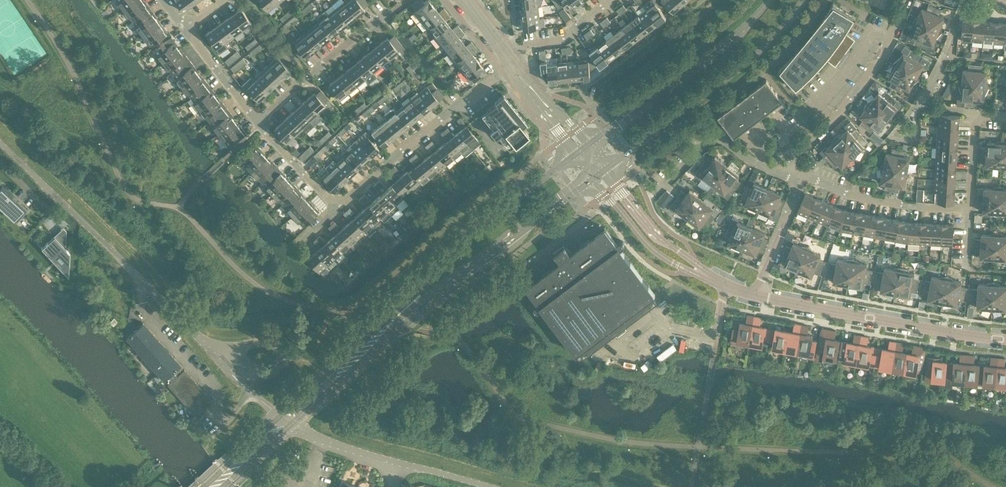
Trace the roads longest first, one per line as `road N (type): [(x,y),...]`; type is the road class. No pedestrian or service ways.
road 1 (secondary): [(576,156),(470,238),(282,416)]
road 2 (residential): [(0,143),(282,416)]
road 3 (secondary): [(293,424),(591,177)]
road 4 (secondary): [(603,168),(752,59),(804,0)]
road 5 (tertiary): [(757,294),(1005,341)]
road 6 (secondary): [(769,0),(723,47),(588,148)]
road 7 (residential): [(512,66),(337,209)]
road 8 (residential): [(801,176),(798,148),(880,61),(906,0)]
road 9 (unclassified): [(490,486),(298,427)]
road 10 (residential): [(259,125),(407,0)]
road 11 (residential): [(656,191),(717,134),(759,164),(801,176)]
road 12 (residential): [(801,176),(851,195),(969,210)]
road 13 (tertiary): [(591,177),(660,256),(698,271)]
road 14 (tertiary): [(698,271),(652,233),(603,168)]
road 15 (residential): [(757,294),(801,176)]
road 16 (residential): [(512,66),(533,44),(565,39),(614,0)]
road 17 (residential): [(259,125),(184,28)]

